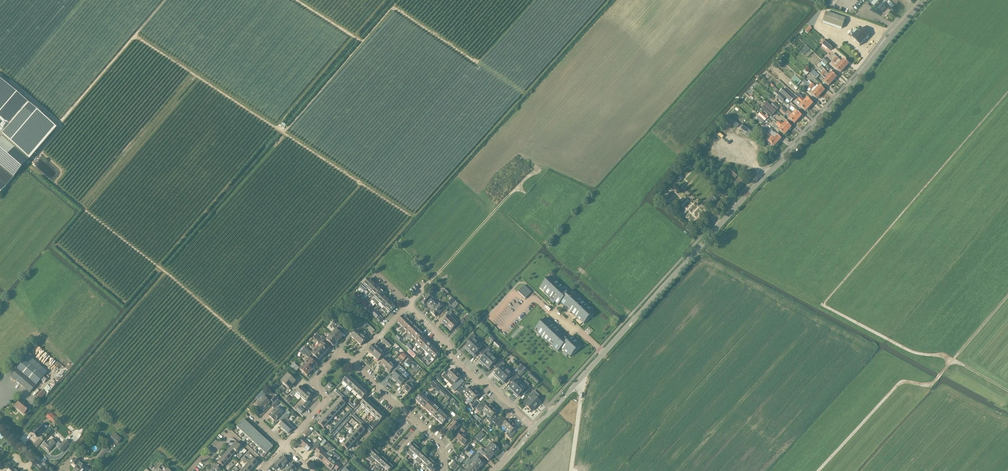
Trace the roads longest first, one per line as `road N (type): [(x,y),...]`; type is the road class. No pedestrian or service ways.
road 1 (track): [(1007,387),(941,355),(913,352),(823,305),(1007,91)]
road 2 (unclassified): [(602,355),(924,0)]
road 3 (track): [(817,470),(900,381),(938,376),(1007,295)]
road 4 (residential): [(534,428),(453,358),(409,304)]
road 5 (track): [(434,277),(539,168)]
road 6 (residential): [(444,470),(438,441),(353,363)]
road 7 (residential): [(285,447),(325,403),(318,376),(336,356),(353,363)]

